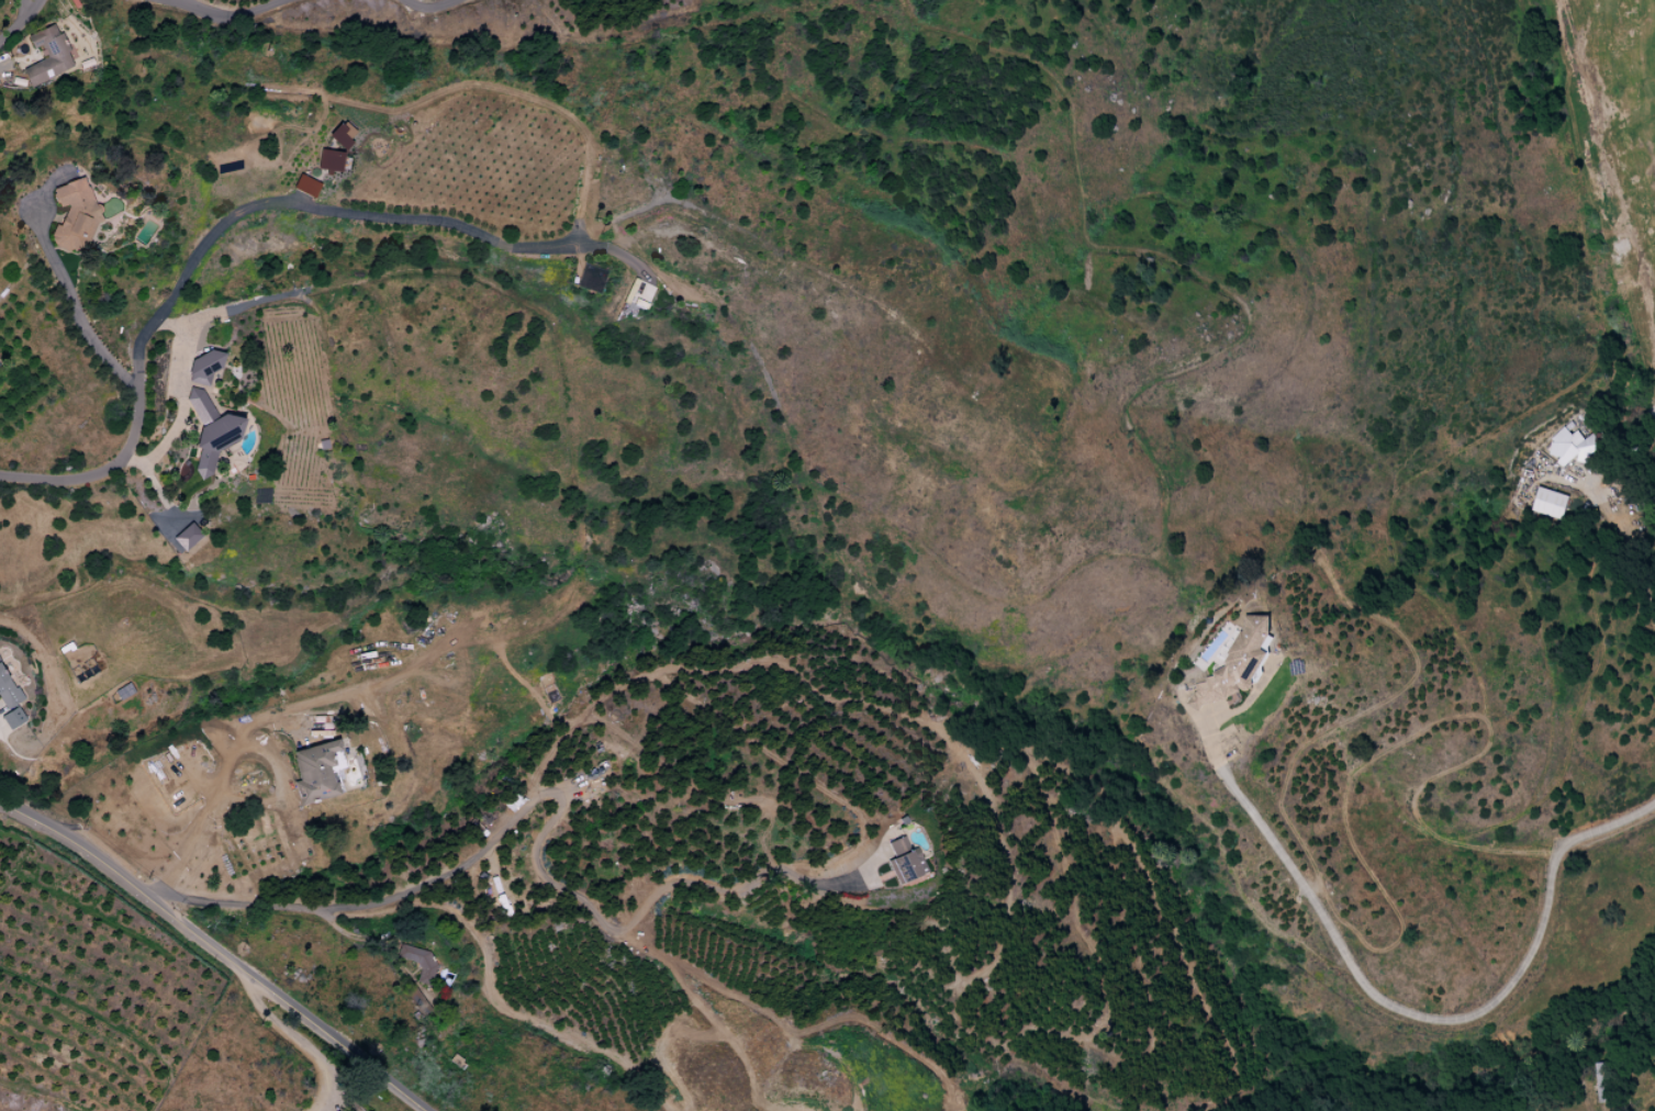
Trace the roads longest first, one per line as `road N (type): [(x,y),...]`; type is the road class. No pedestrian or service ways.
road 1 (residential): [(0,805),(96,858),(423,1110)]

